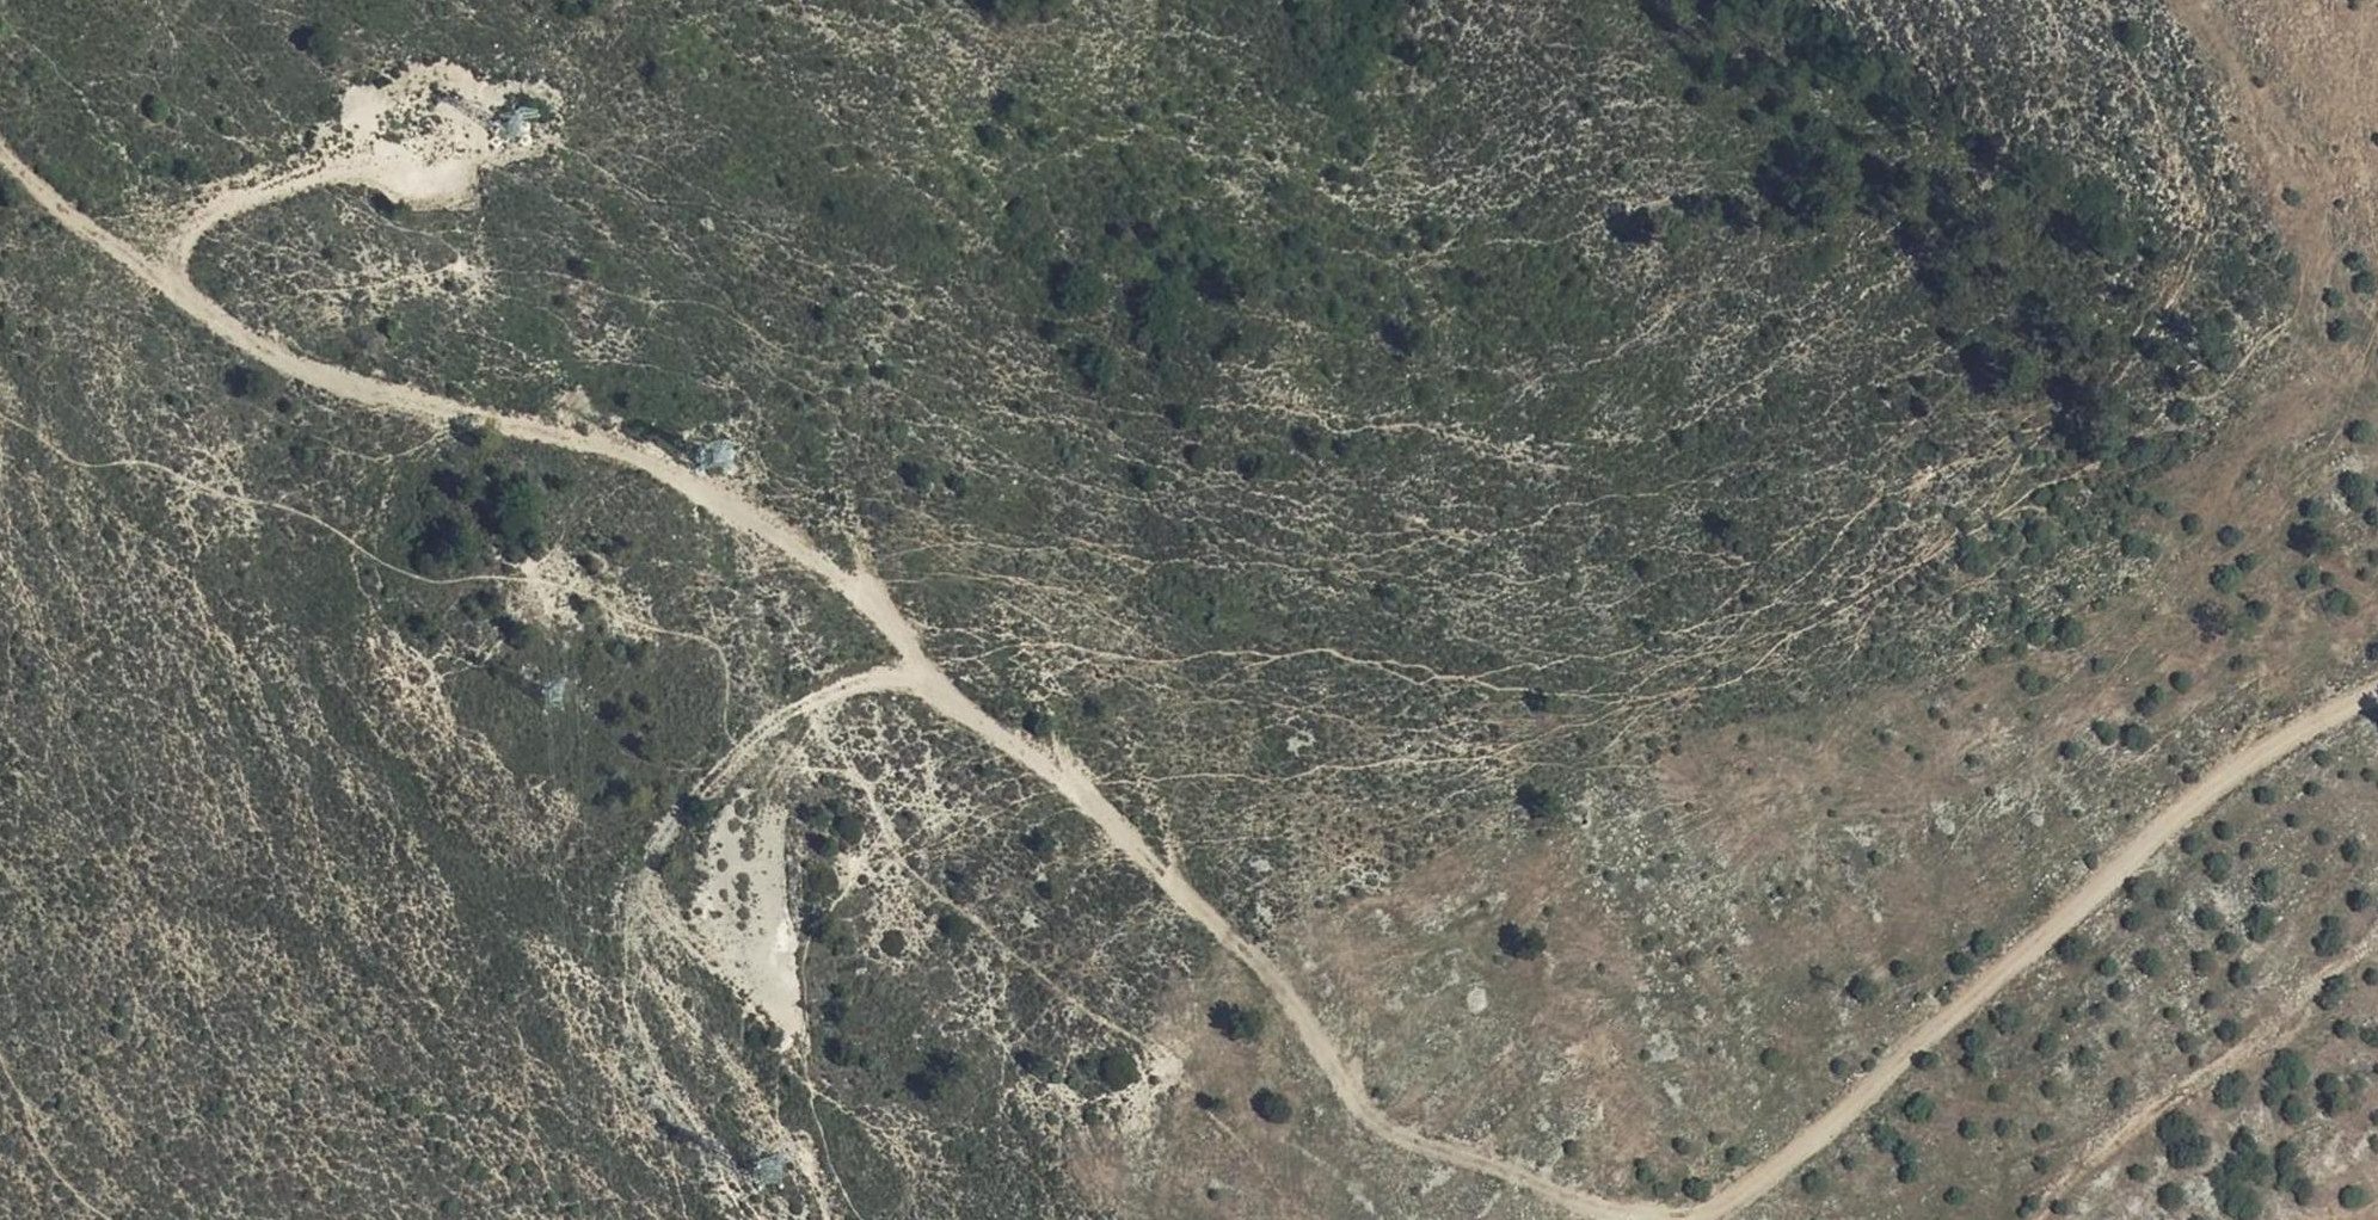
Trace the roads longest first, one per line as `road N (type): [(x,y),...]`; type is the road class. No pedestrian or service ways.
road 1 (track): [(0,151),(33,184),(269,352),(662,479),(869,602),(932,677),(1008,745),(1109,814),(1190,896),(1281,993),(1386,1126),(1646,1219)]
road 2 (track): [(2377,684),(2307,715),(2149,844),(1826,1133),(1693,1219)]

